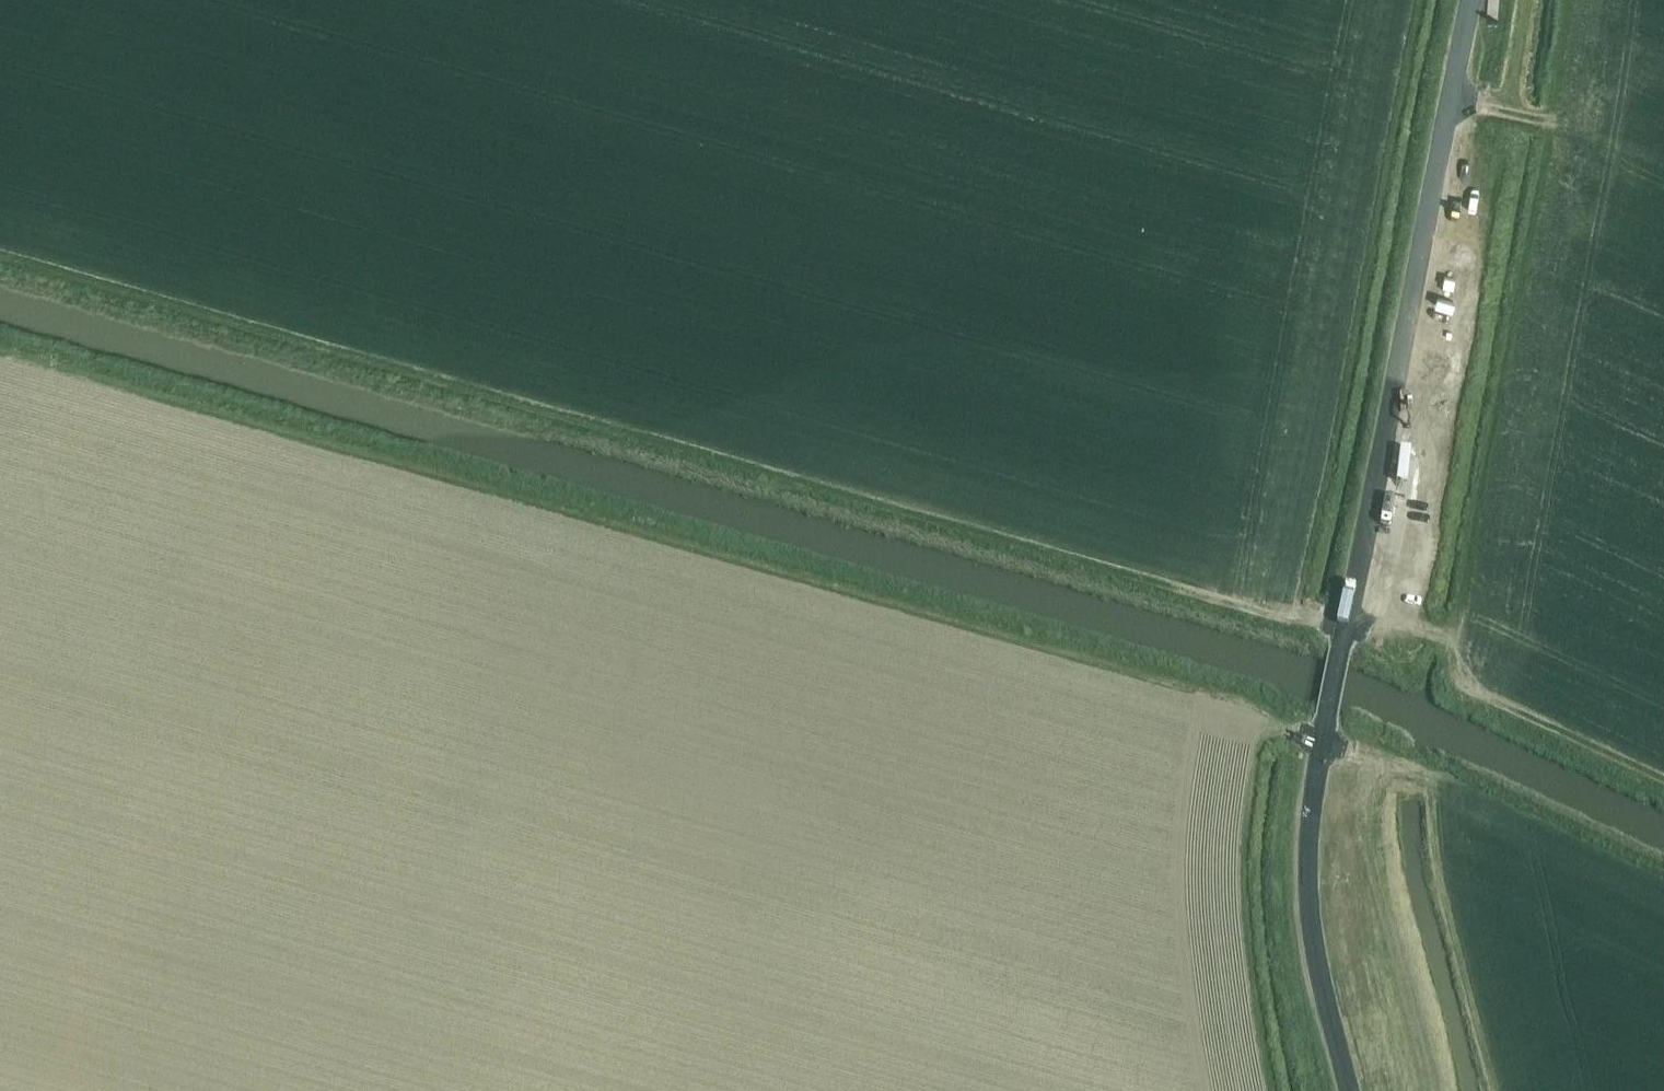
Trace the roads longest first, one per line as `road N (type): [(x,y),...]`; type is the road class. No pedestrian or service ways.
road 1 (unclassified): [(1349,1090),(1319,978),(1306,858),(1327,714),(1472,0)]

